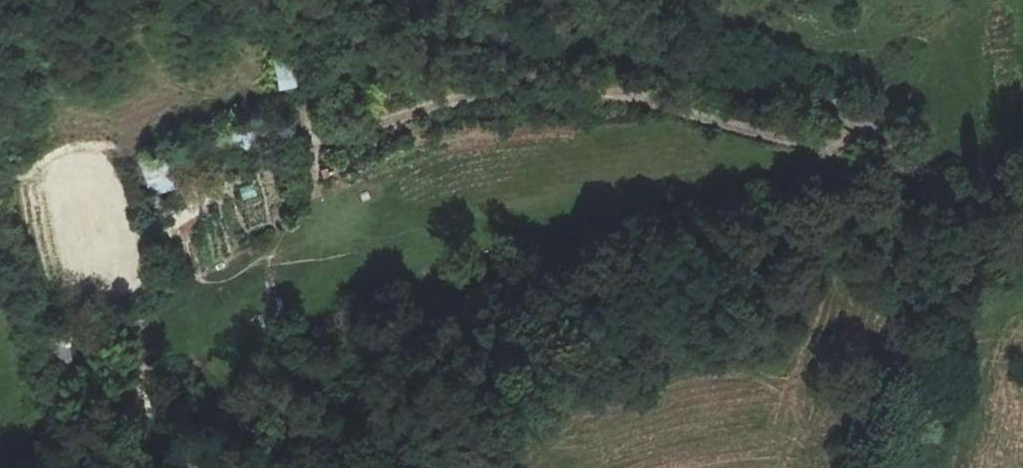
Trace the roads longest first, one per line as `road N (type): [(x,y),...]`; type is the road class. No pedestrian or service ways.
road 1 (track): [(855,467),(876,416),(906,225),(890,165),(860,121),(839,106),(708,70),(437,22),(383,0)]
road 2 (track): [(315,140),(485,94),(657,101),(817,144),(842,140),(860,121)]

